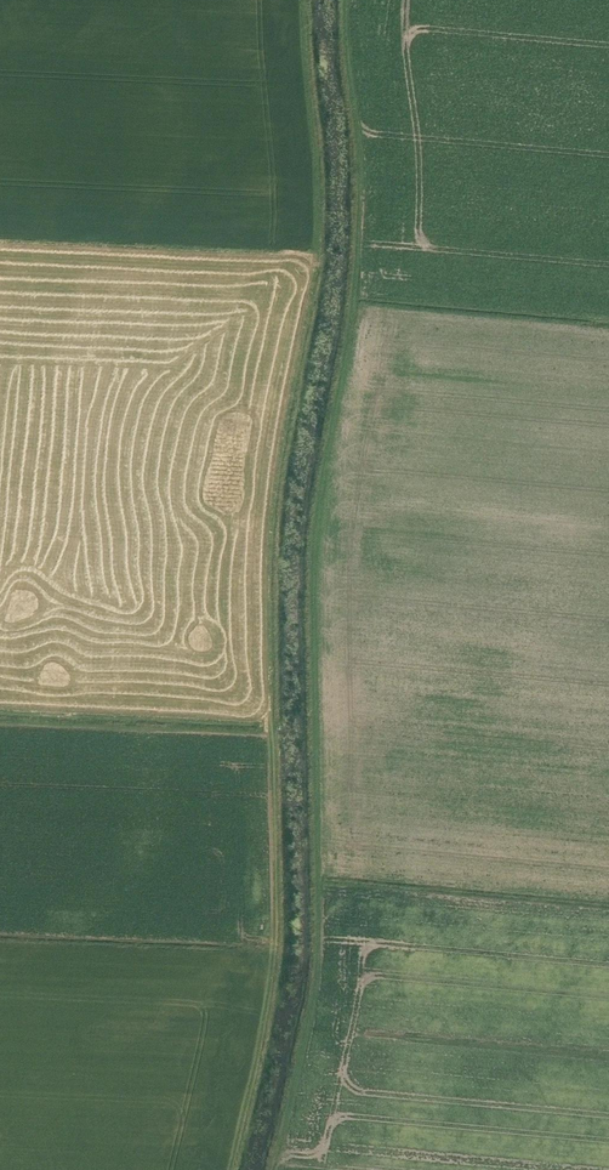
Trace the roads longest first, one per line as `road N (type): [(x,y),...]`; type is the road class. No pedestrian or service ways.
road 1 (track): [(230,1169),(275,942),(266,561),(317,257),(319,184),(302,0)]
road 2 (track): [(272,1169),(313,970),(311,550),(357,238),(342,0)]

